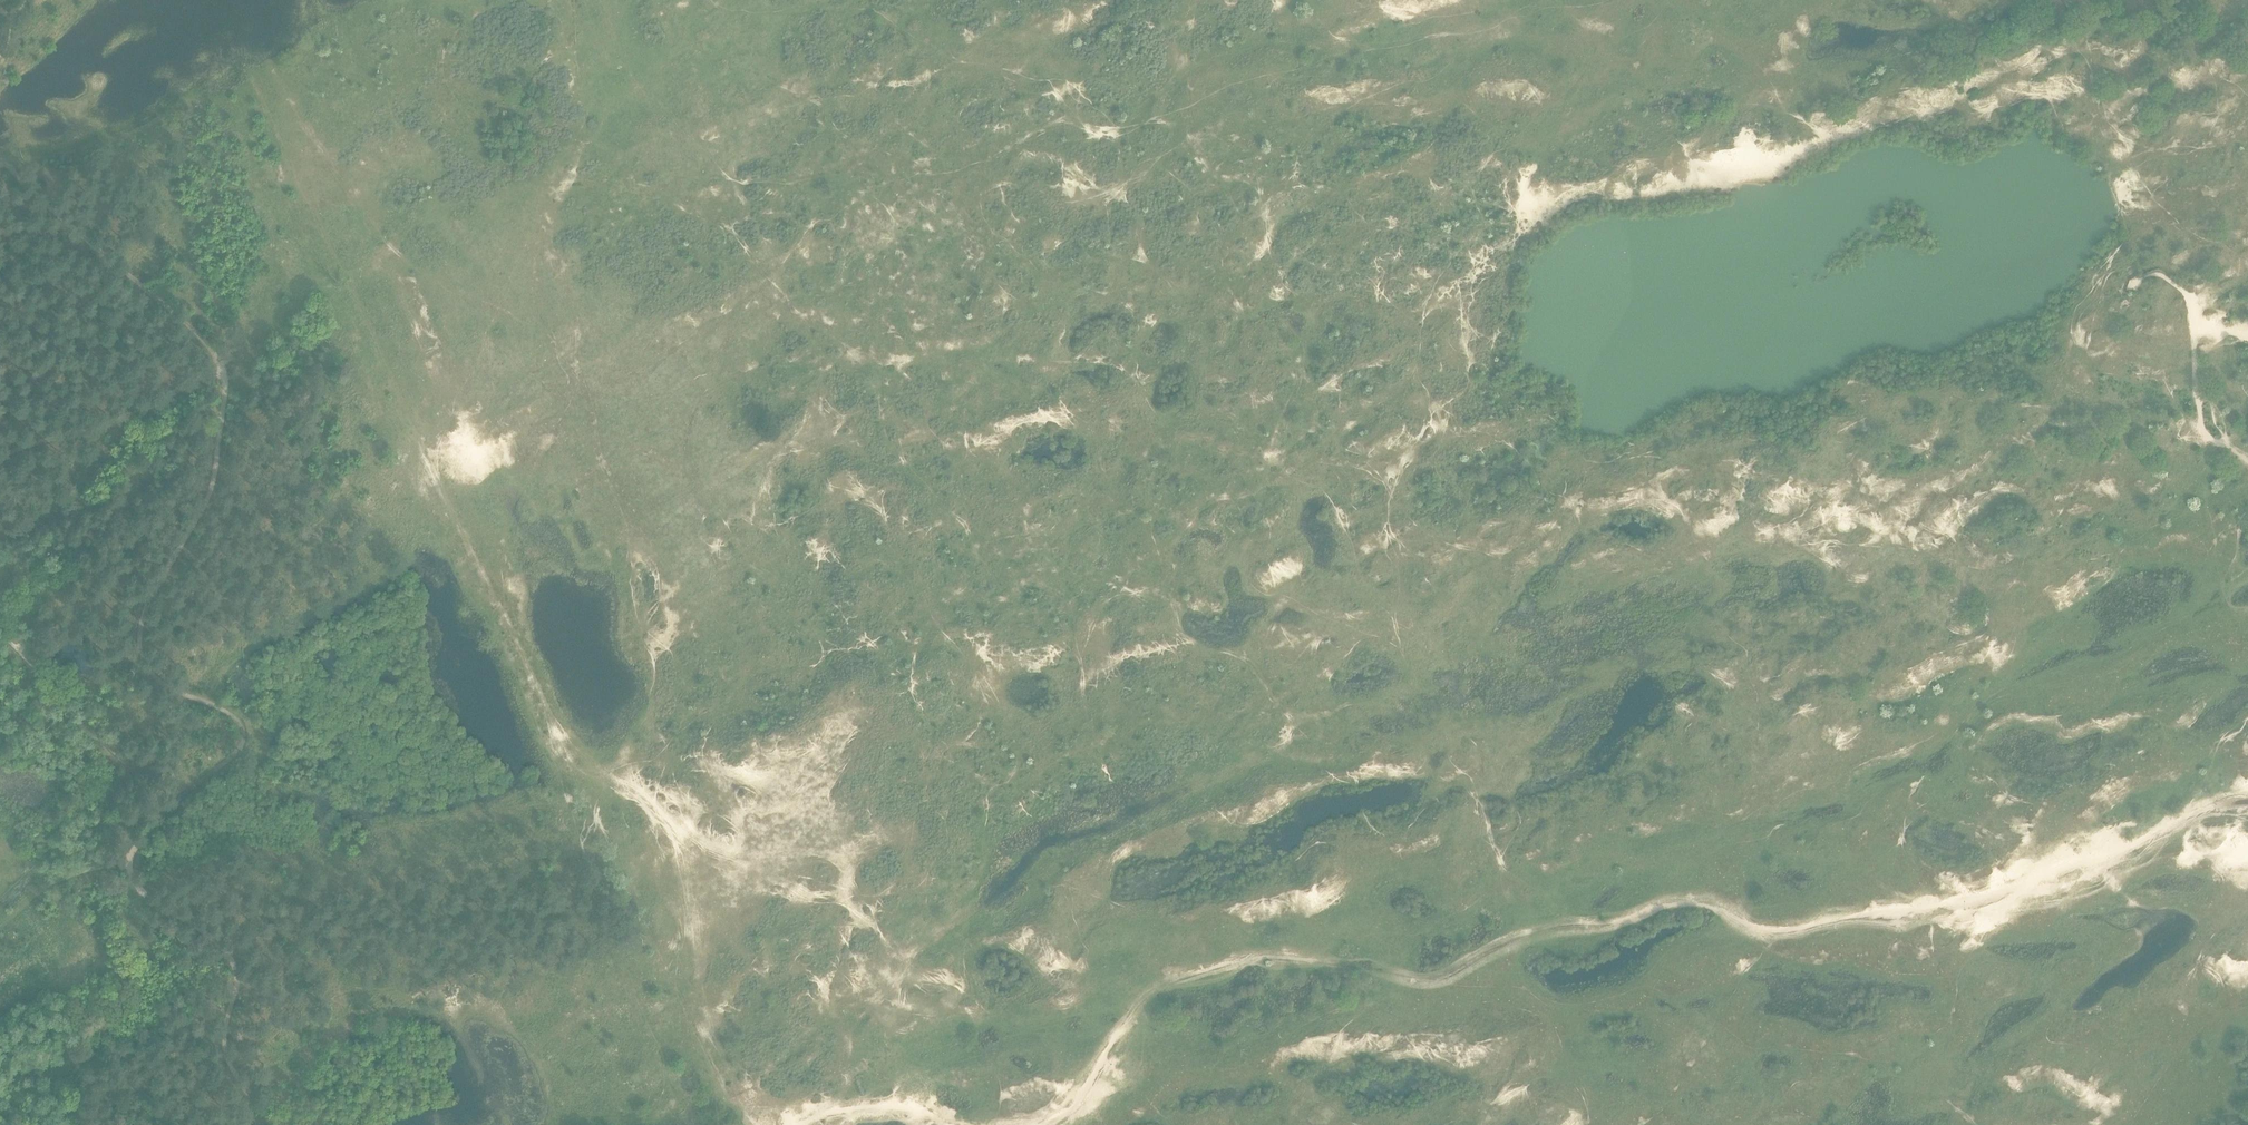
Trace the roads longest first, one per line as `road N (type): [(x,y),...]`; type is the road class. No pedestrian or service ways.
road 1 (track): [(0,456),(120,421),(213,370)]
road 2 (track): [(0,925),(54,880),(116,866)]

